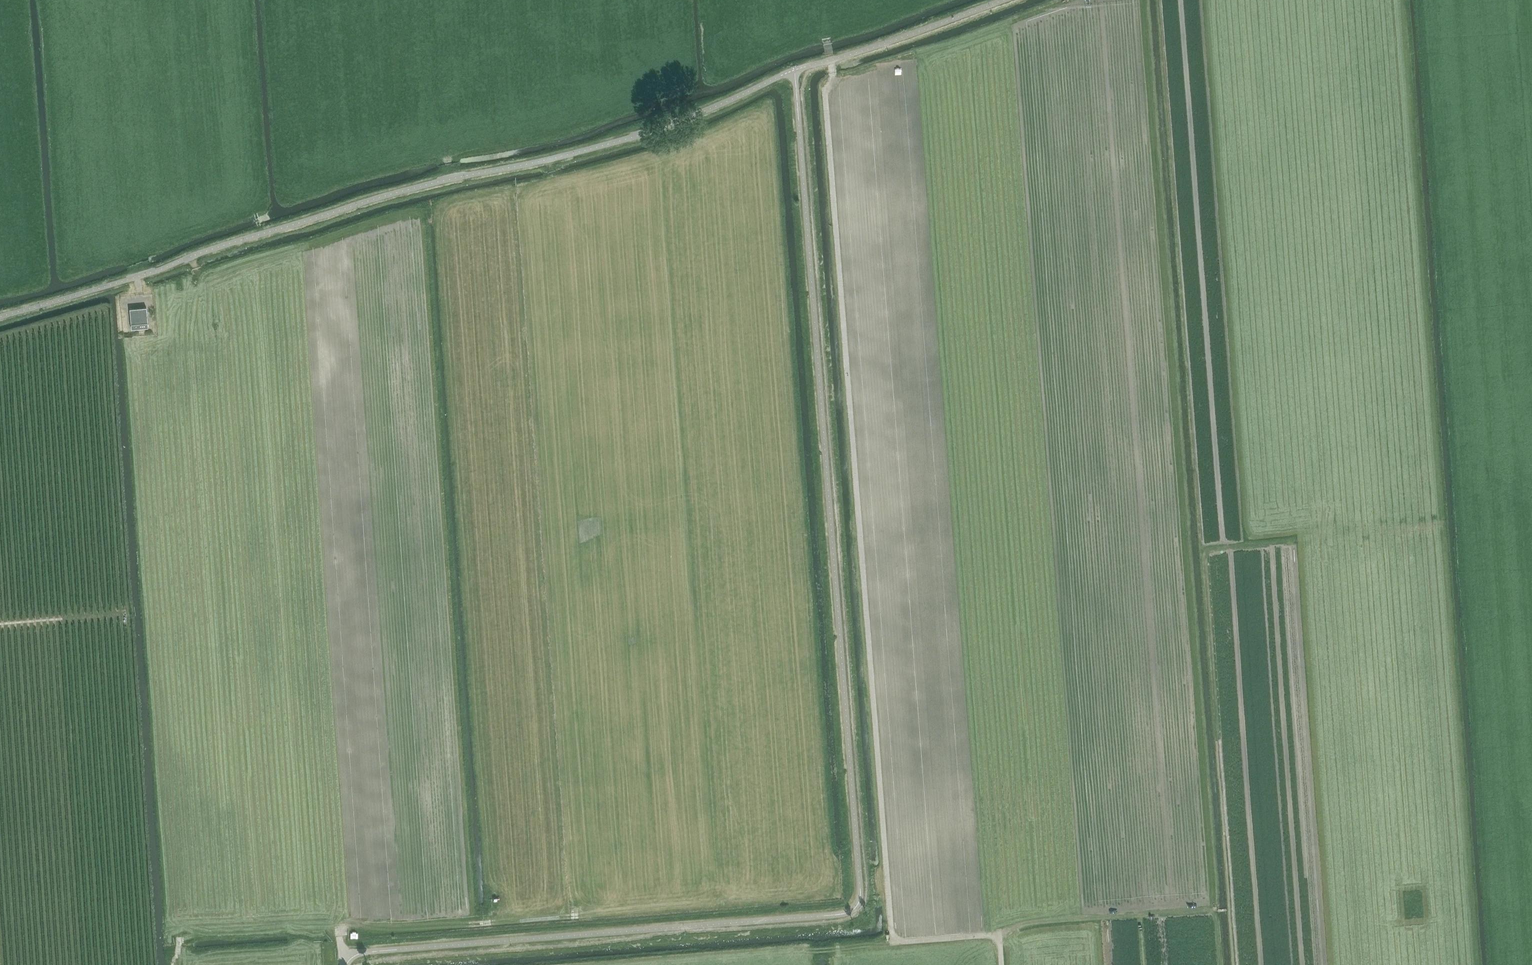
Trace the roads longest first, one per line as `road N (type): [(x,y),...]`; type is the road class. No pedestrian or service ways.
road 1 (track): [(1002,964),(1000,937),(894,942),(825,91),(834,80),(825,37)]
road 2 (track): [(0,624),(122,613)]

